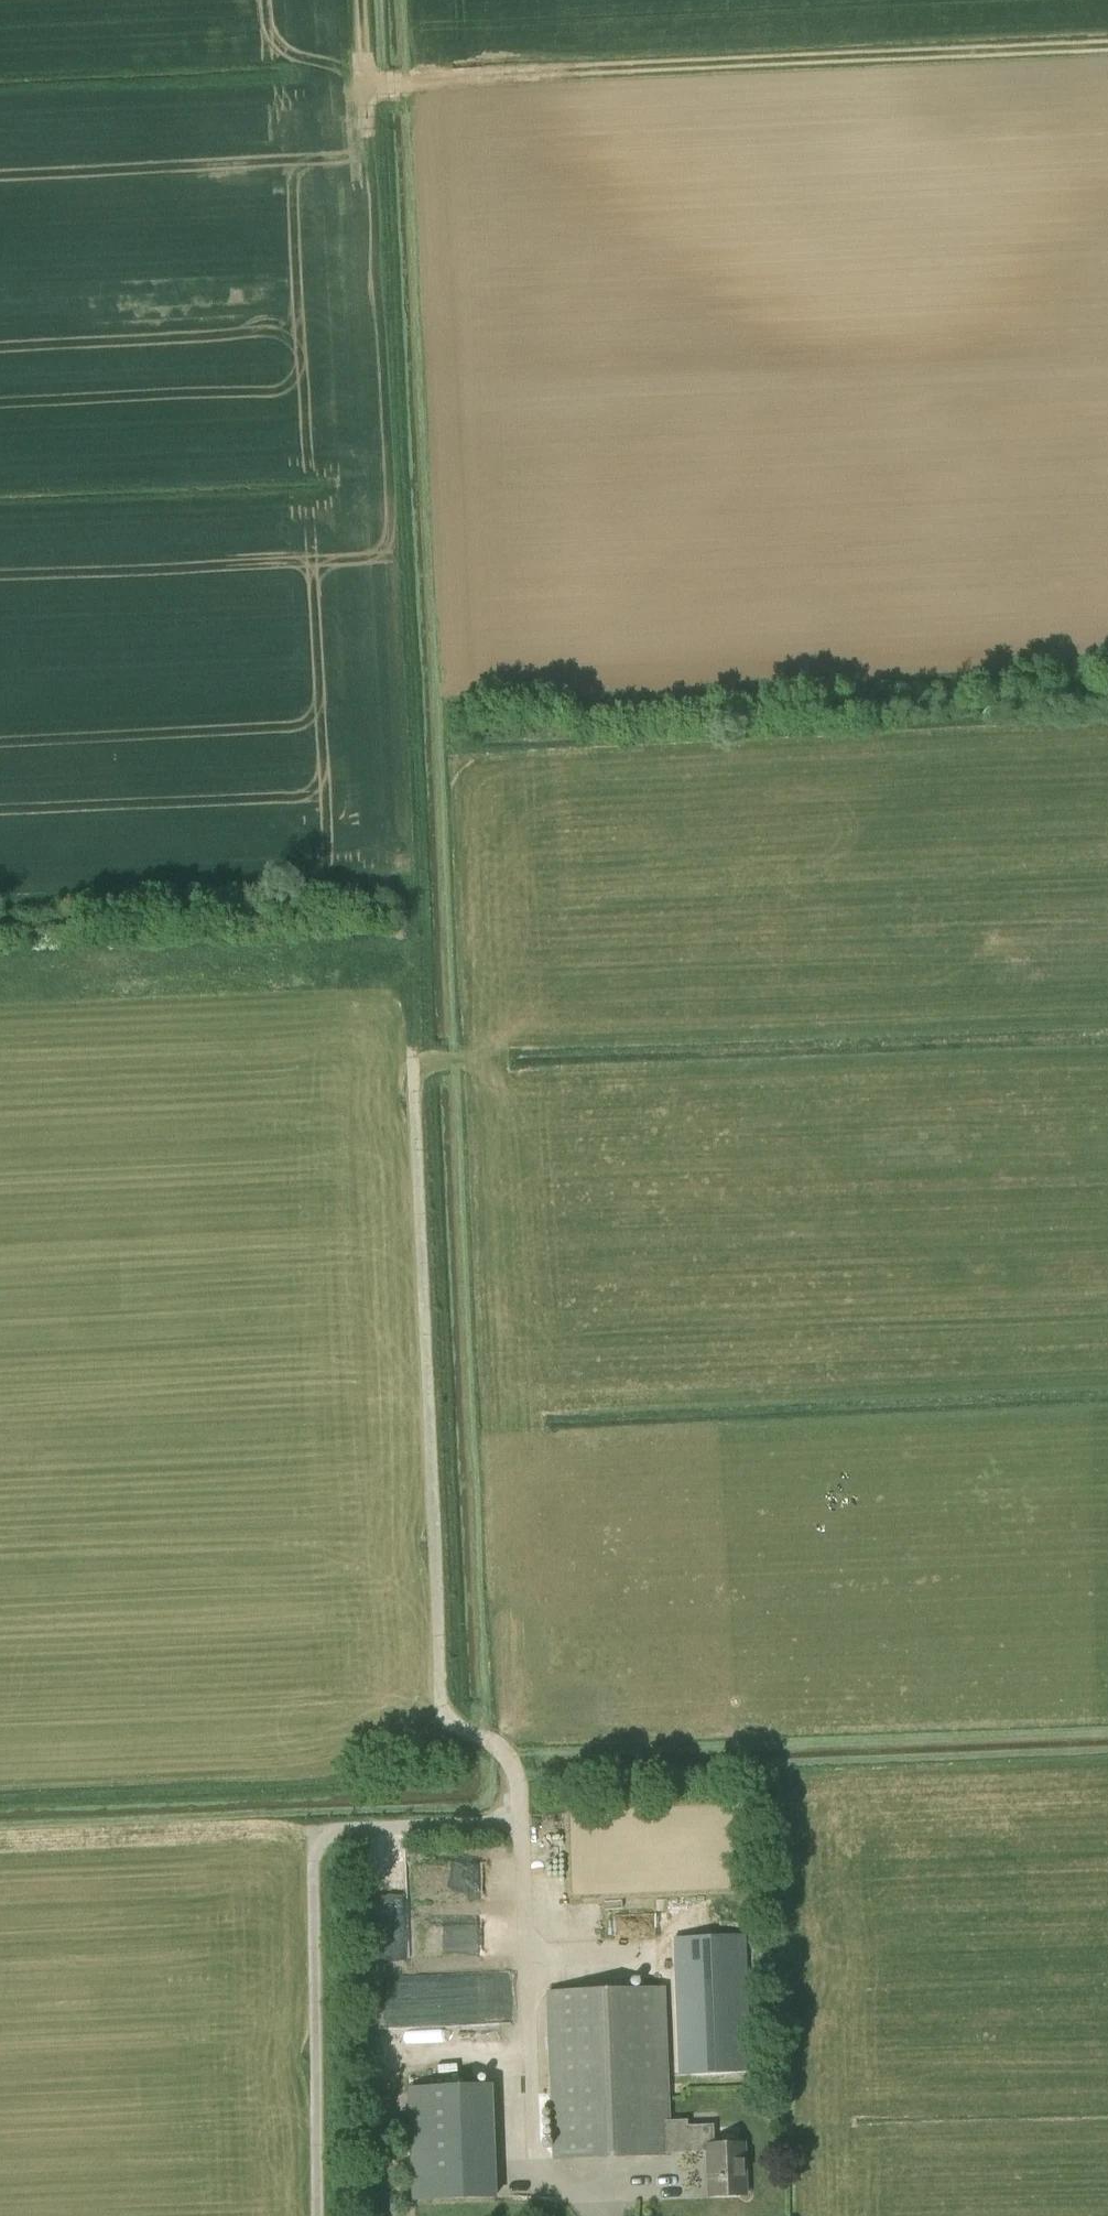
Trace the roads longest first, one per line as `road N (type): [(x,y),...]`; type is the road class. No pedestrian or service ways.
road 1 (track): [(363,0),(374,87),(1107,54)]

